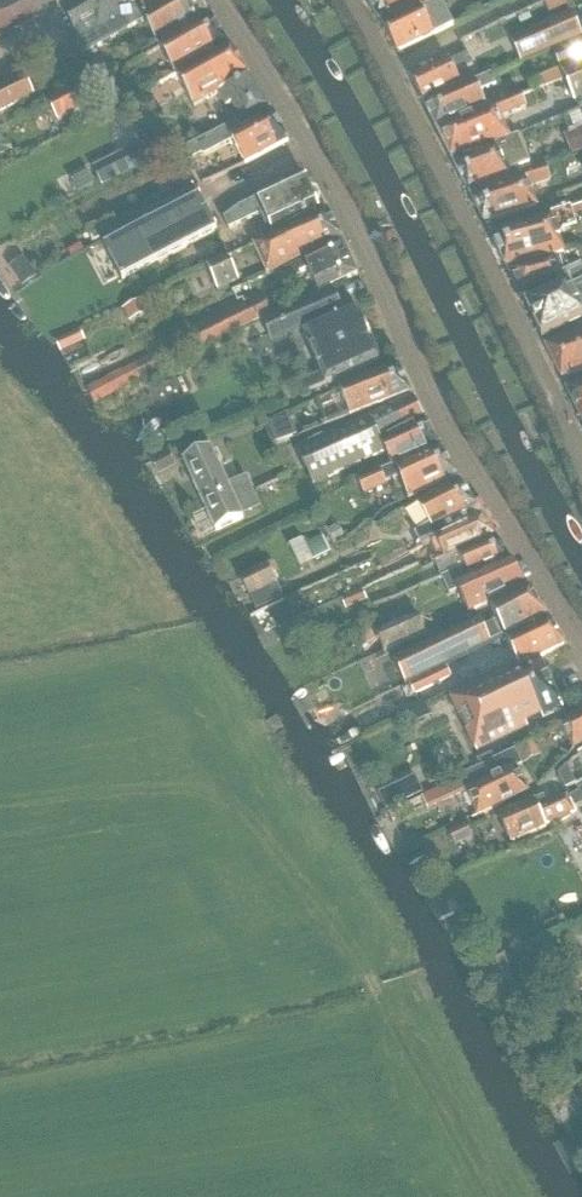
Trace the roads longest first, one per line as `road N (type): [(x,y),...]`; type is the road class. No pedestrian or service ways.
road 1 (residential): [(214,0),(301,134),(356,231),(428,394),(581,647)]
road 2 (residential): [(581,450),(355,0)]

